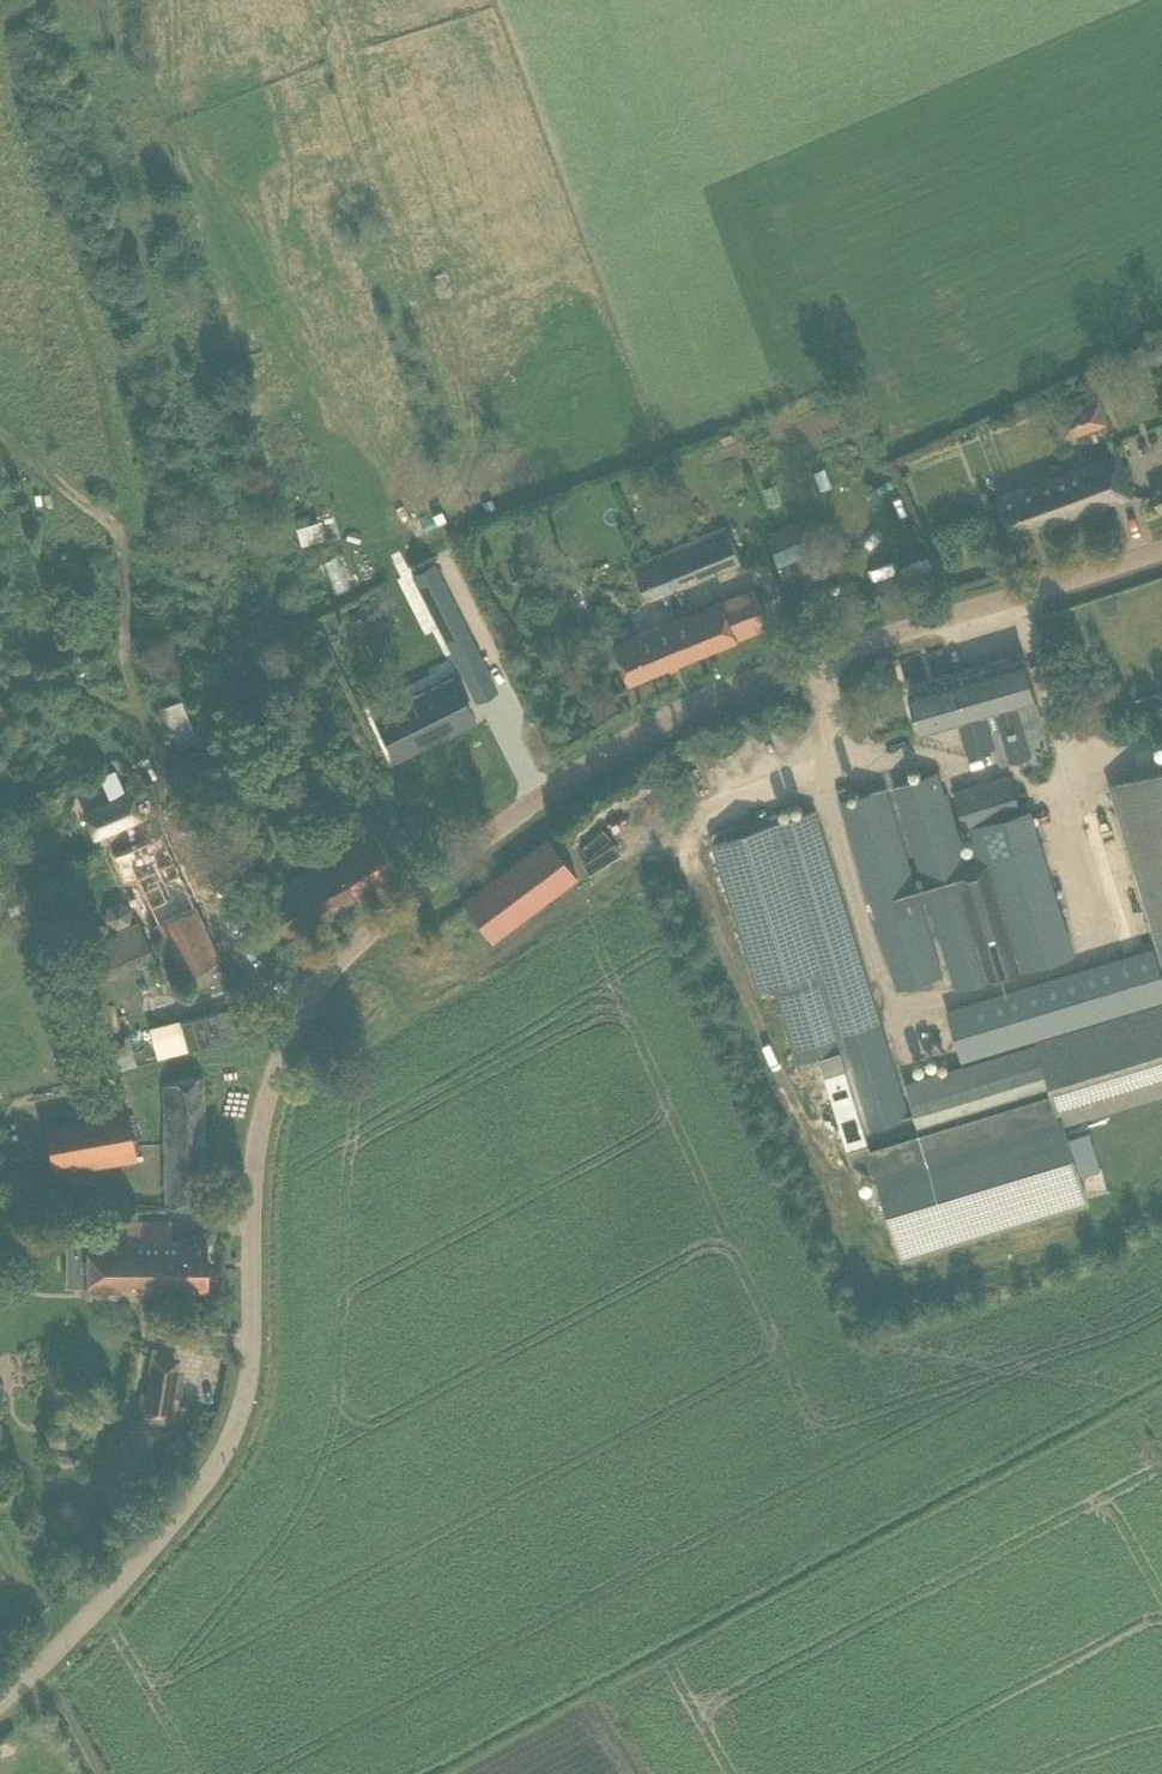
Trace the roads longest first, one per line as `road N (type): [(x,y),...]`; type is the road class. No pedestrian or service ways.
road 1 (unclassified): [(0,1693),(127,1568),(184,1499),(221,1435),(244,1360),(254,1280),(254,1131),(288,1019),(348,933),(608,752),(962,613),(1161,549)]

